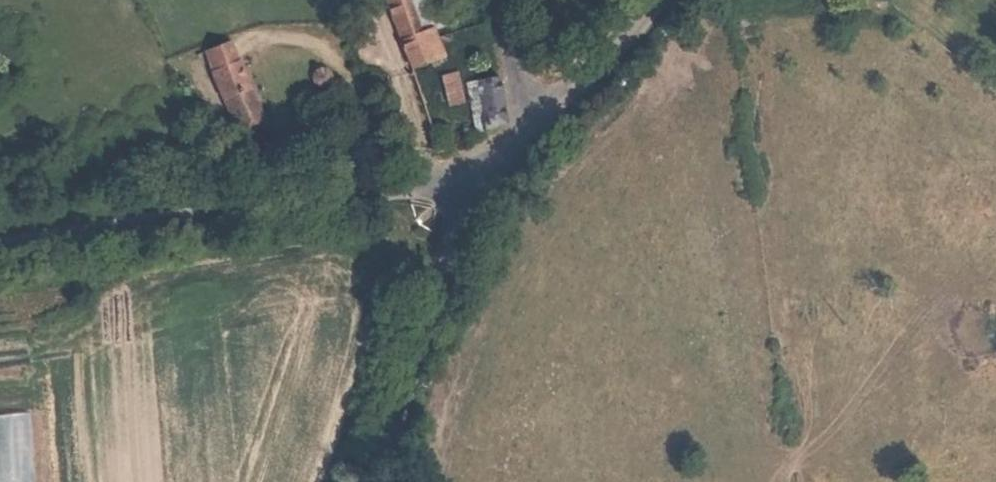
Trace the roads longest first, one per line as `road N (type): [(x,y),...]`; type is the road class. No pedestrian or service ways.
road 1 (unclassified): [(478,185),(429,182),(0,250)]
road 2 (tertiary): [(363,481),(478,185)]
road 3 (tertiary): [(529,128),(643,0)]
road 4 (unclassified): [(502,0),(529,128)]

